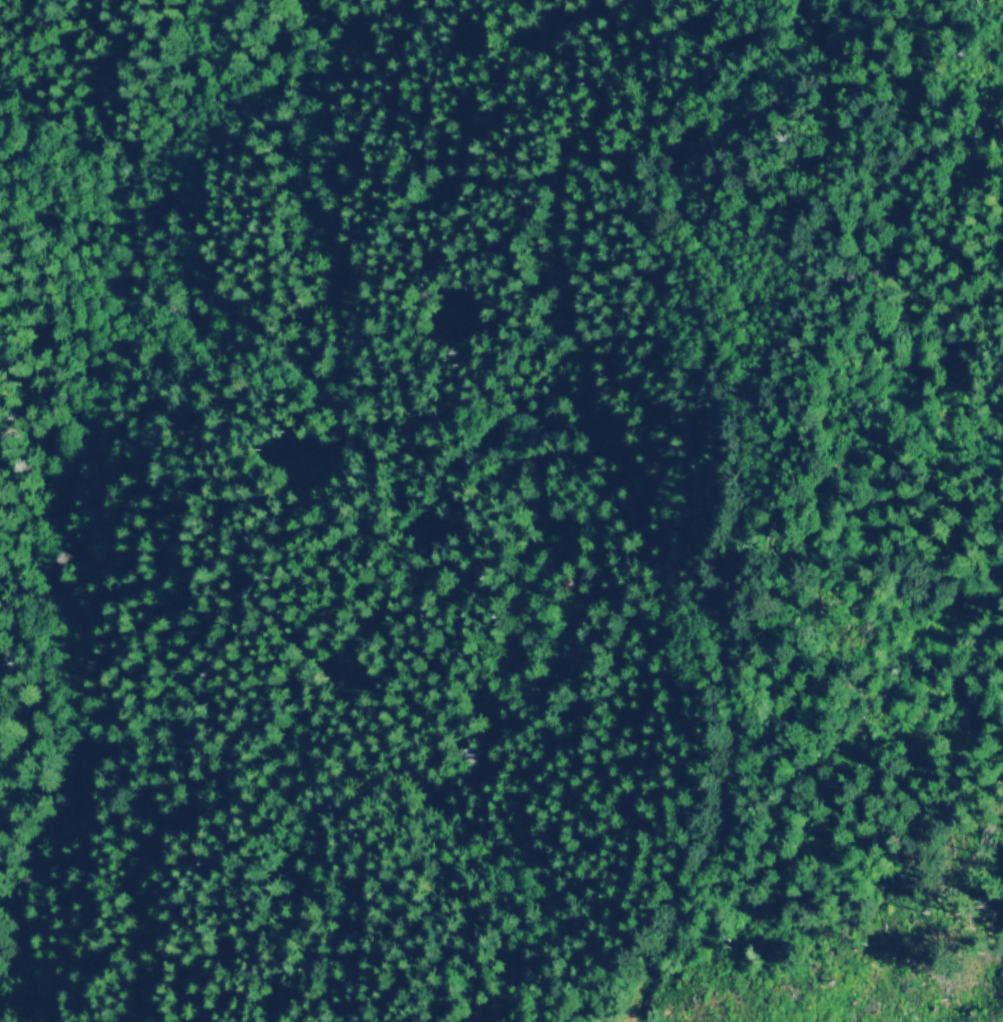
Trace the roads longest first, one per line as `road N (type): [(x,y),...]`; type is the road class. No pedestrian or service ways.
road 1 (track): [(629,1021),(639,957),(716,824),(736,723),(720,586),(752,510),(748,278),(684,170),(772,34),(843,0)]
road 2 (track): [(748,278),(1002,162)]

